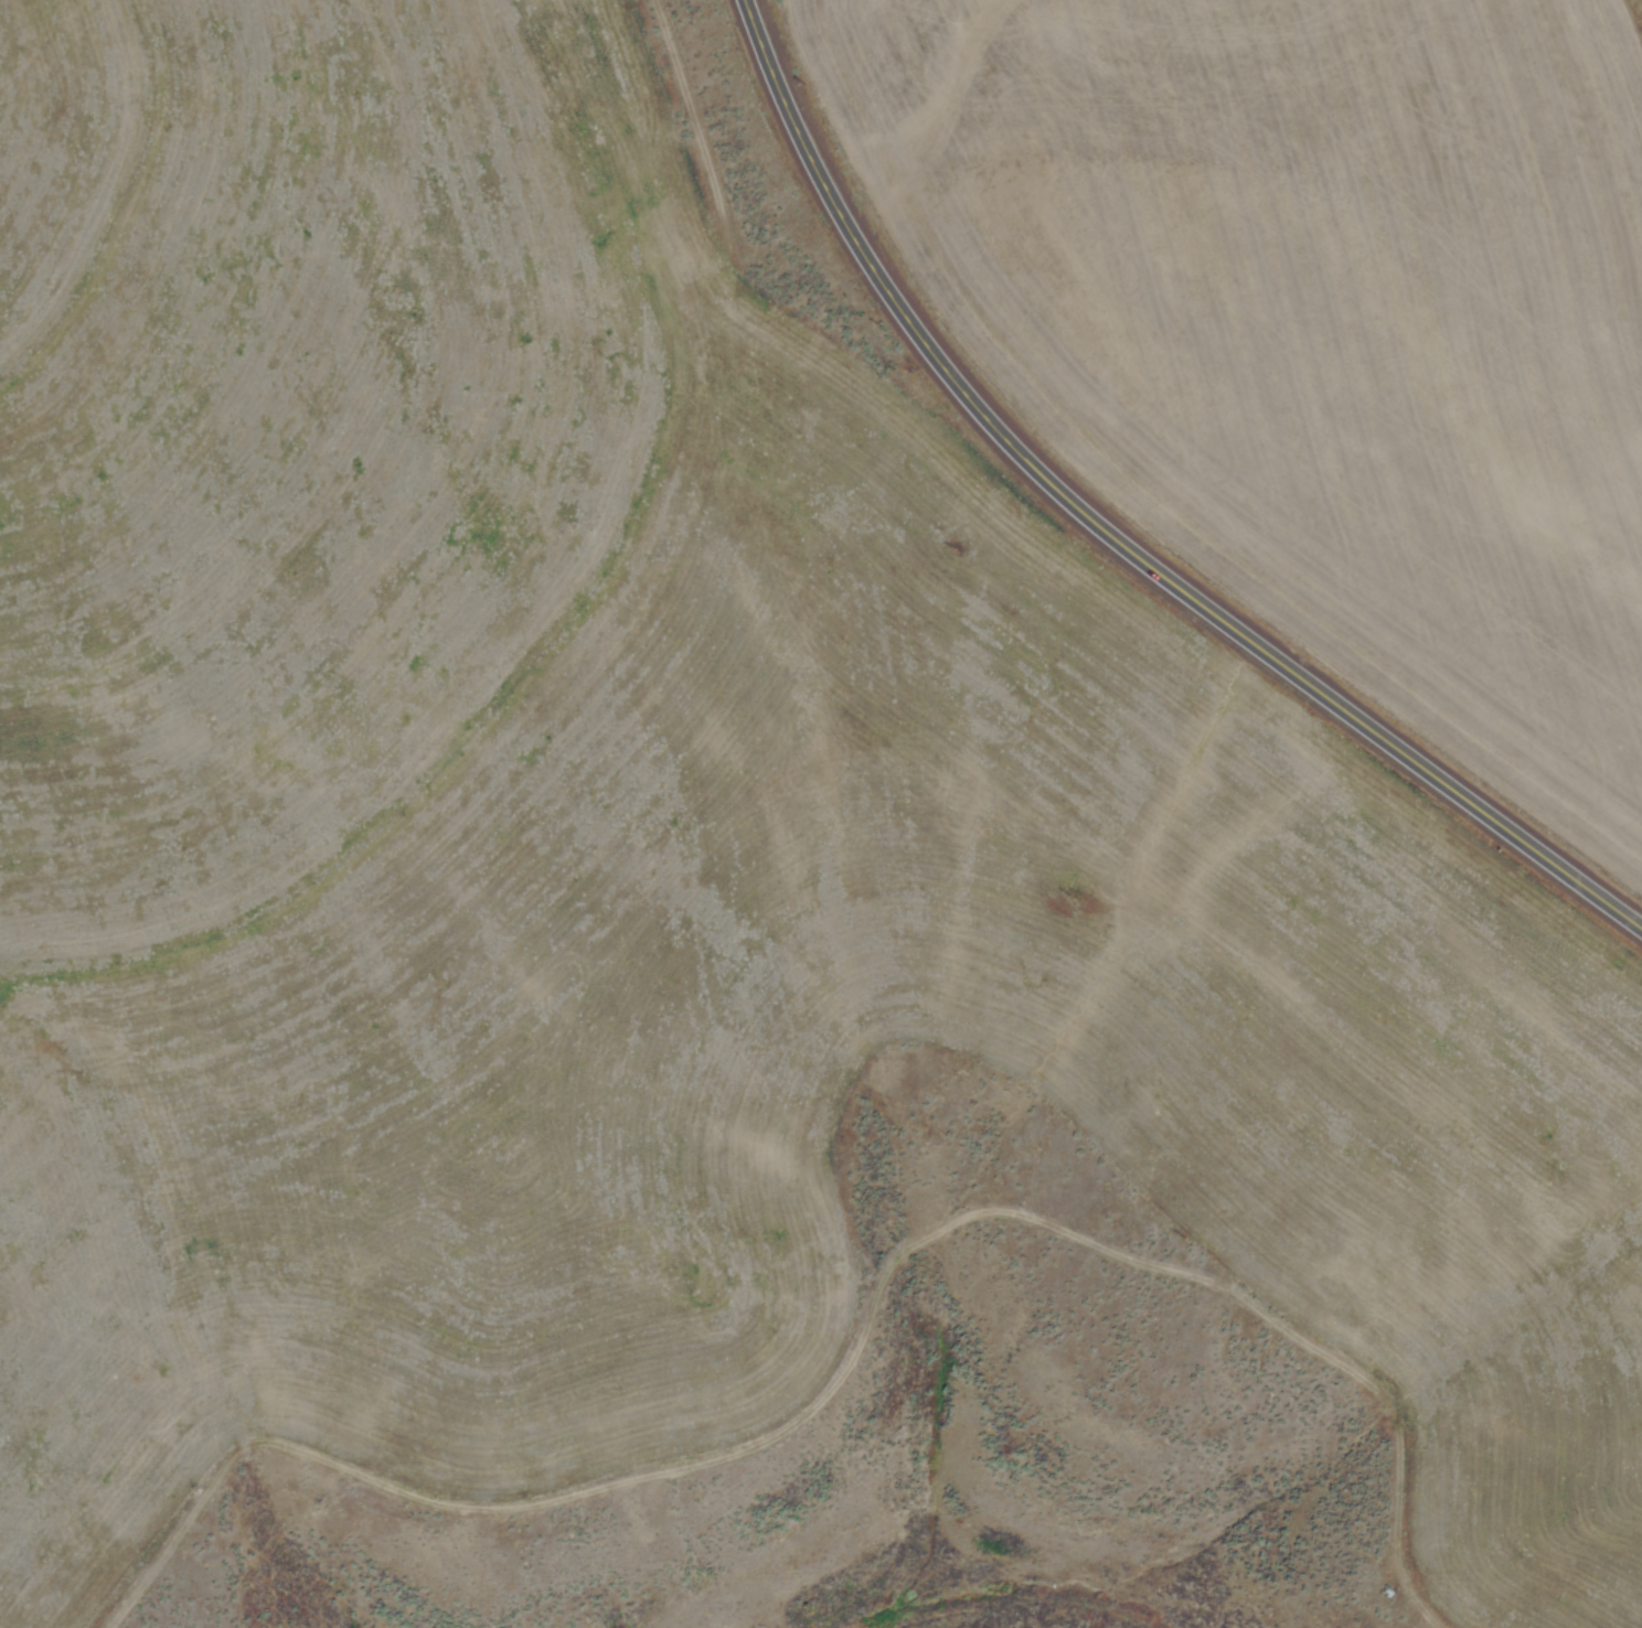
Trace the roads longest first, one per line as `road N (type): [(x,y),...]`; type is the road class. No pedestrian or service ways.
road 1 (secondary): [(1641,929),(1182,592),(1006,442),(947,375),(853,238),(789,117),(744,0)]

